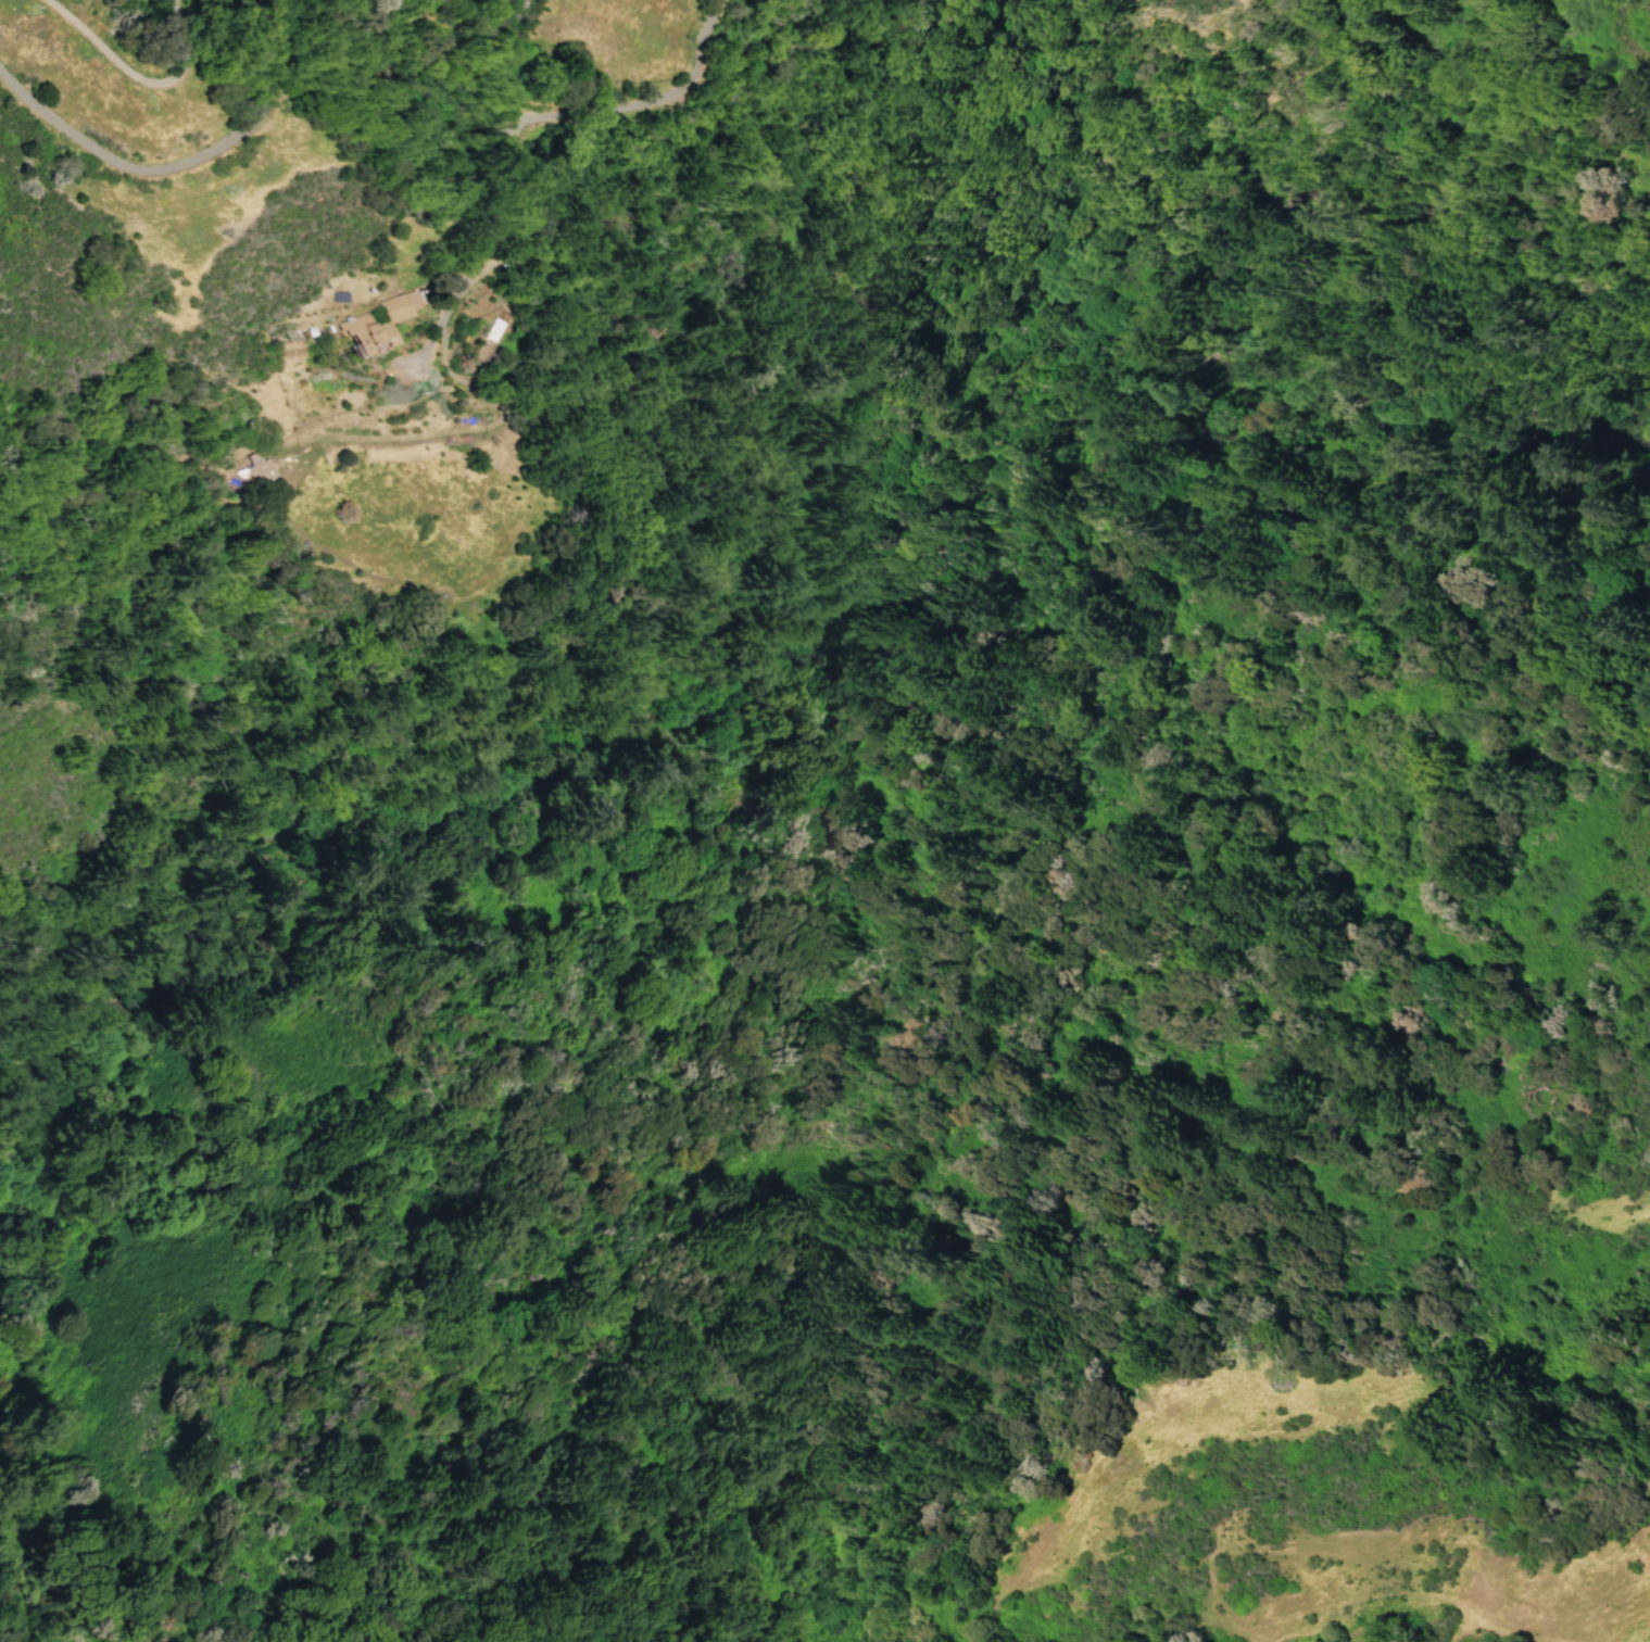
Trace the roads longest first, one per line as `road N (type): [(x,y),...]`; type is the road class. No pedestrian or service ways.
road 1 (residential): [(747,0),(718,71),(694,85),(600,104),(479,287),(458,324),(461,354),(495,383)]

